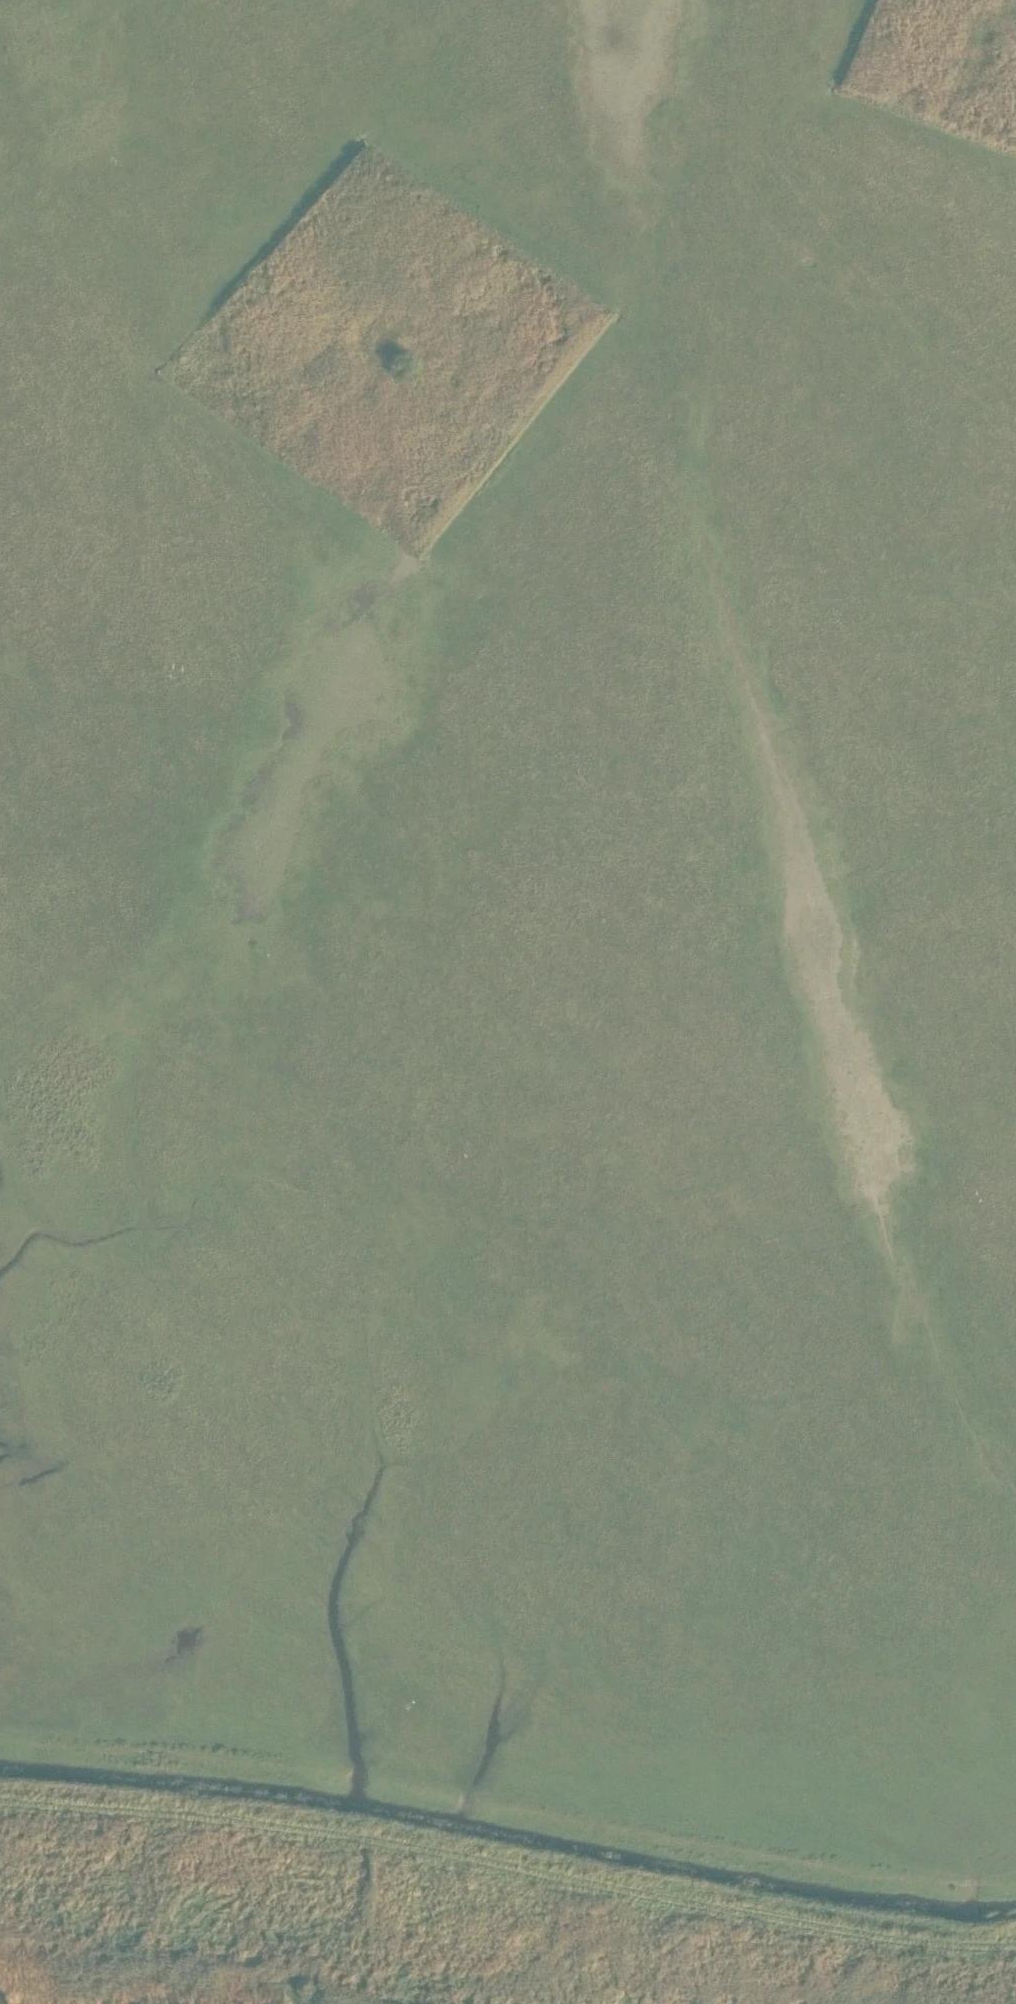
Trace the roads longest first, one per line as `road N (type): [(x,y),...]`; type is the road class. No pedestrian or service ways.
road 1 (track): [(1015,1943),(900,1938),(260,1825),(0,1802)]

